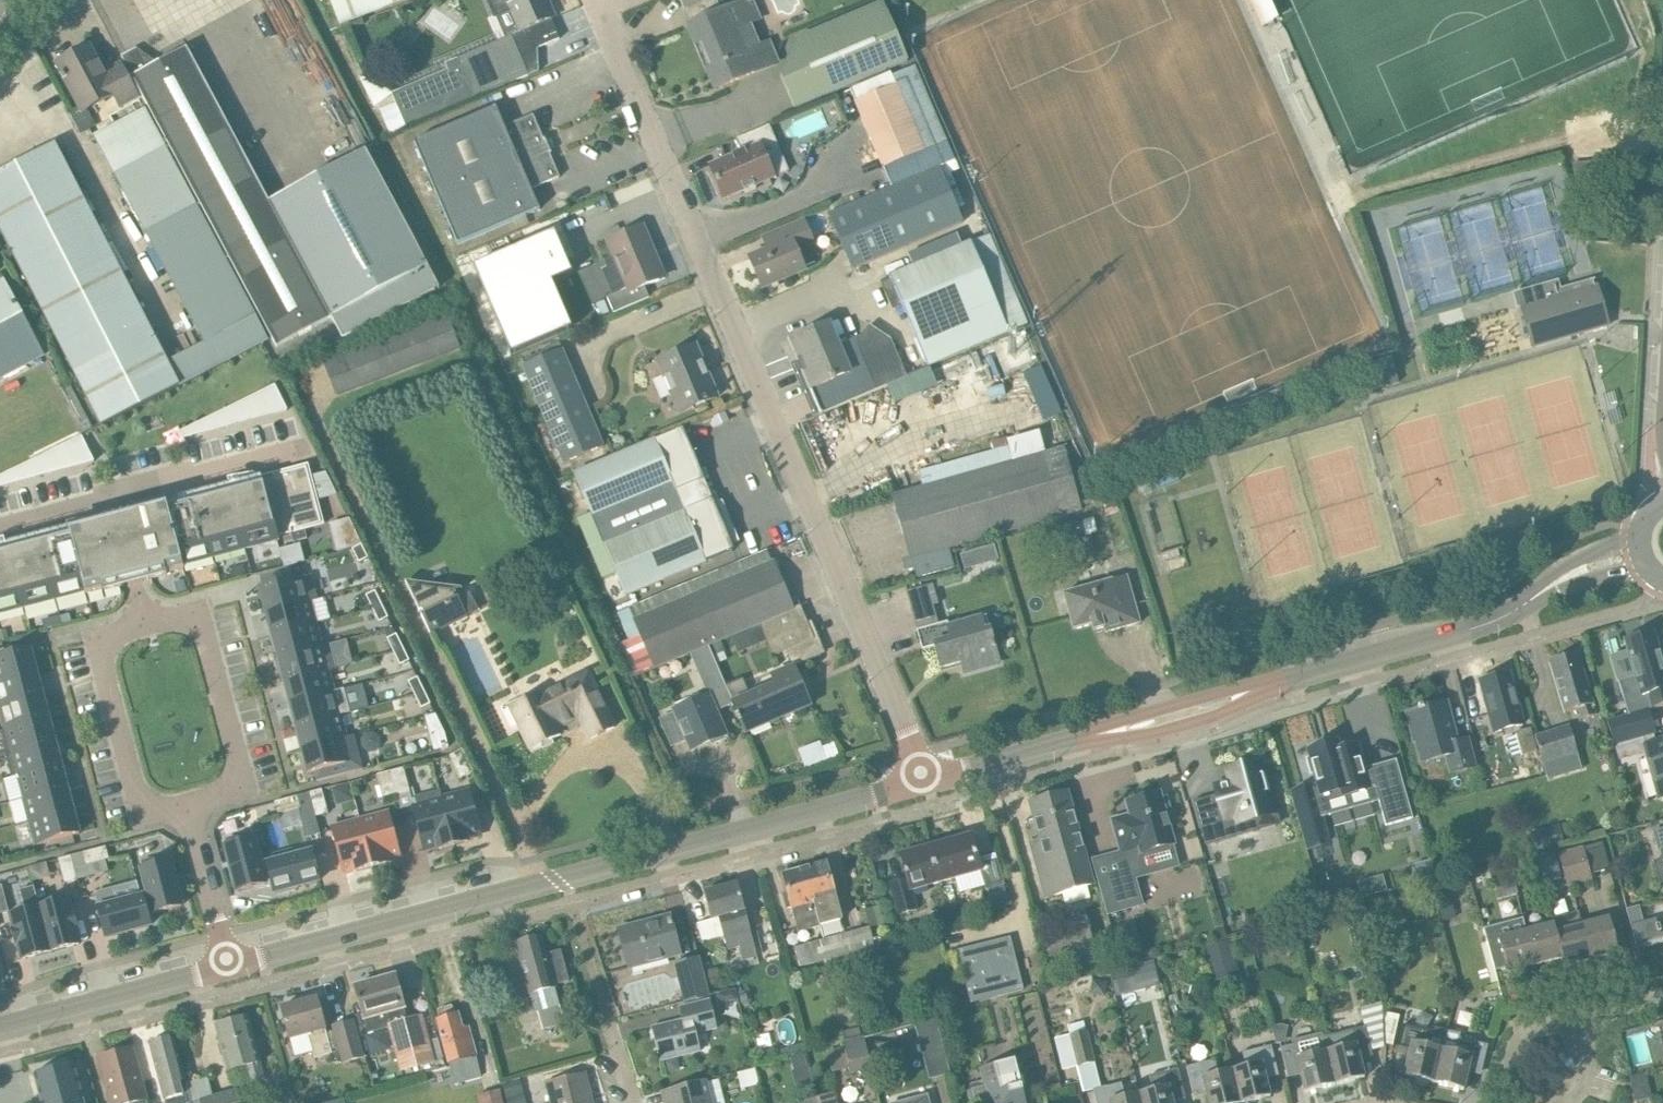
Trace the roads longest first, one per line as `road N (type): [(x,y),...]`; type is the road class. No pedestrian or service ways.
road 1 (residential): [(927,779),(595,0)]
road 2 (tertiary): [(230,966),(927,779)]
road 3 (residential): [(189,815),(231,792),(239,772),(199,614),(147,621),(99,639),(139,795),(164,813)]
road 4 (tertiary): [(1278,687),(1474,629),(1583,566),(1640,546)]
road 5 (tertiary): [(0,1026),(230,966)]
road 6 (tertiary): [(1064,739),(1141,735),(1216,718),(1278,687)]
road 7 (tertiary): [(1278,687),(1242,685),(1064,739)]
road 8 (residential): [(230,966),(189,815)]
road 9 (tertiary): [(927,779),(1064,739)]

